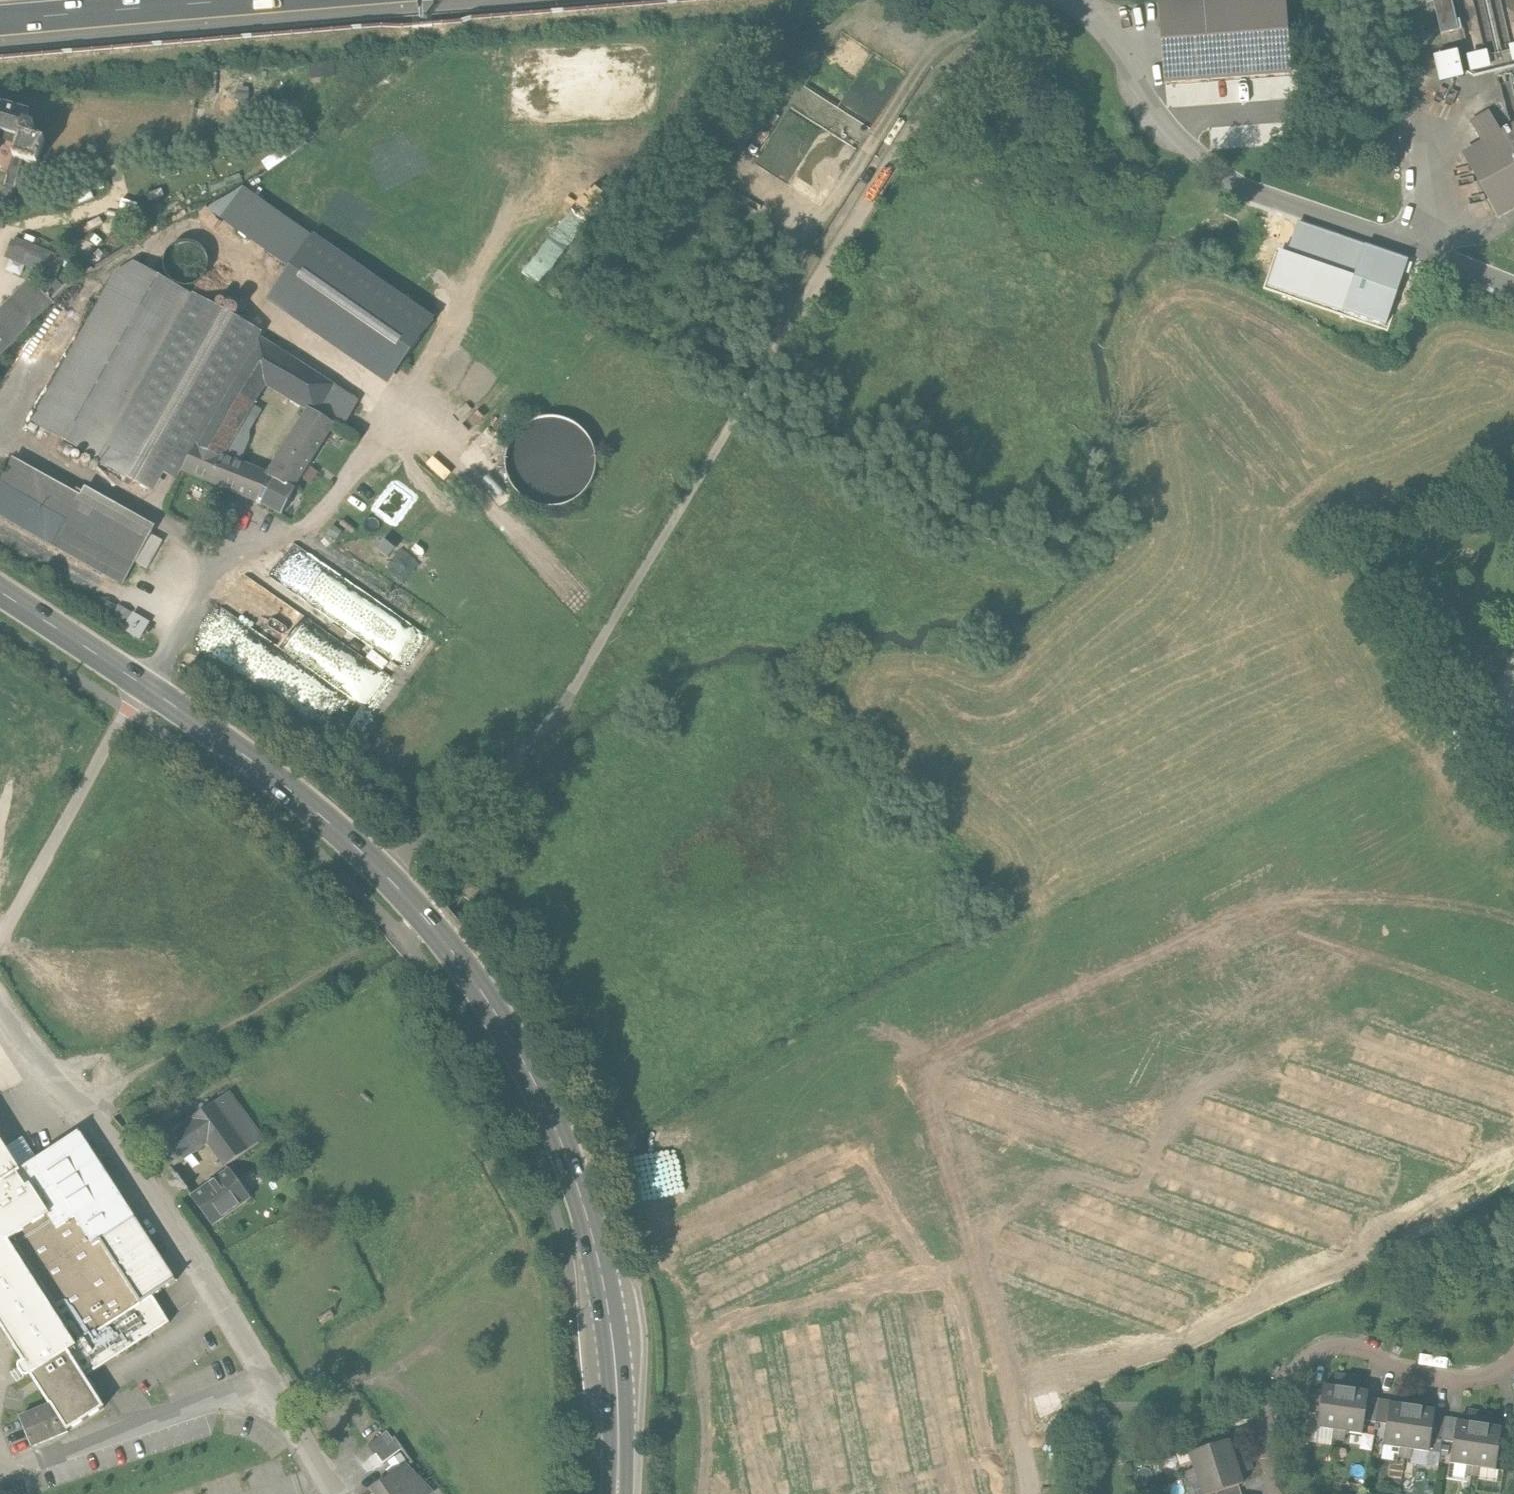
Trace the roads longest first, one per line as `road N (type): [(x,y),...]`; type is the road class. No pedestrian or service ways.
road 1 (secondary): [(616,1493),(614,1354),(592,1234),(518,1052),(441,933),(256,764),(0,593)]
road 2 (track): [(759,378),(559,717),(504,826),(451,903),(89,1107)]
road 3 (residential): [(0,996),(89,1107),(338,1493)]
road 4 (residential): [(1513,1363),(1478,1380),(1415,1371),(1368,1345),(1315,1355),(1293,1374),(1276,1408),(1272,1443),(1285,1493)]
road 5 (track): [(462,889),(523,933),(601,1089),(617,1135),(612,1151),(570,1168)]
road 6 (motorway): [(0,23),(283,0)]
road 7 (track): [(383,874),(559,717)]

